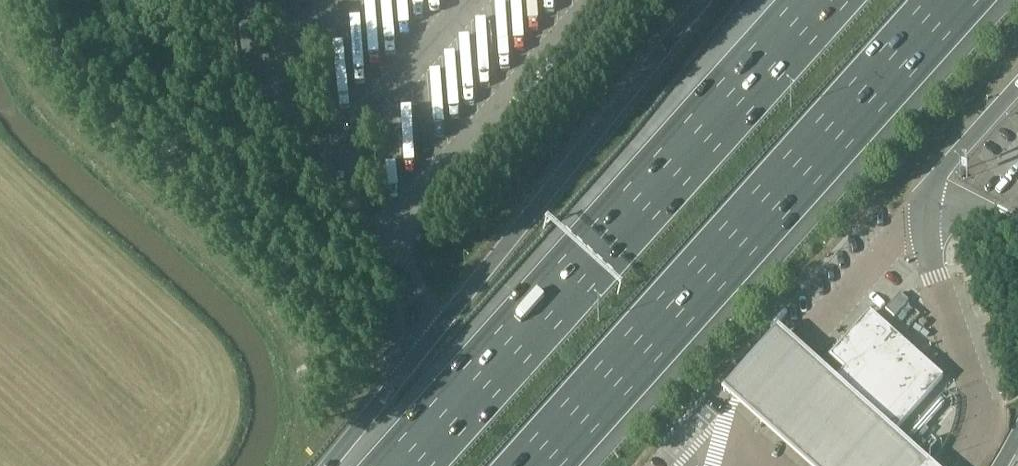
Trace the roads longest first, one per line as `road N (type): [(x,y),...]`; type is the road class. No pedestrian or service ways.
road 1 (motorway): [(533,465),(953,0)]
road 2 (motorway): [(822,0),(405,465)]
road 3 (motorway): [(425,346),(328,465)]

